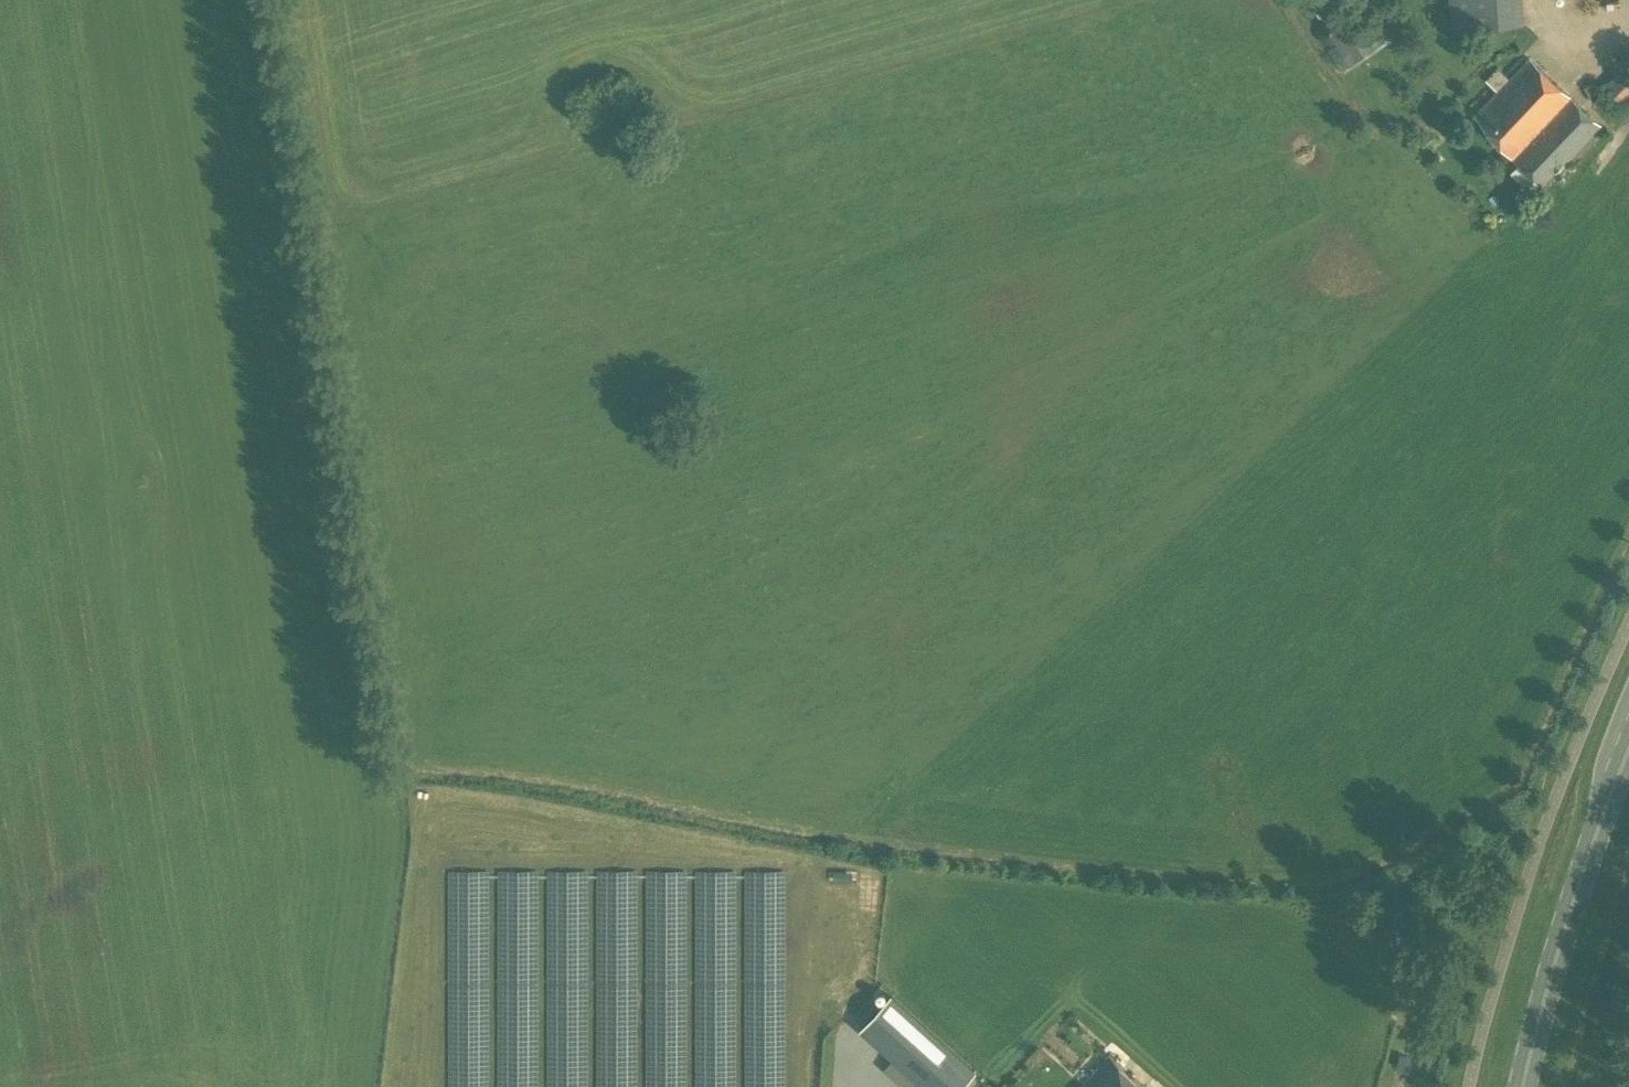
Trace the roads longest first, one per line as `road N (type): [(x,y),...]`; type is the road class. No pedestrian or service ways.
road 1 (primary): [(1526,1086),(1575,903),(1628,760)]

